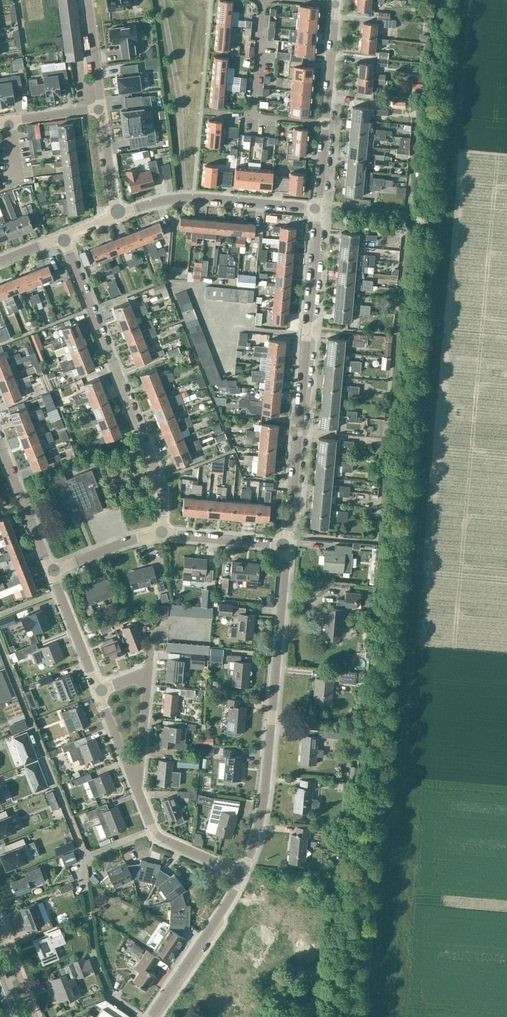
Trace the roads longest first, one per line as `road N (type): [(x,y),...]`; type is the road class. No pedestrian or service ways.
road 1 (residential): [(287,544),(317,208)]
road 2 (residential): [(243,875),(264,799),(287,544)]
road 3 (residential): [(162,533),(154,467),(64,238)]
road 4 (residential): [(317,208),(175,199),(115,215)]
road 5 (residential): [(152,1016),(243,875)]
road 6 (residential): [(243,875),(157,836),(137,789)]
road 7 (residential): [(50,570),(0,445)]
road 8 (residential): [(100,692),(50,570)]
road 9 (residential): [(162,533),(287,544)]

